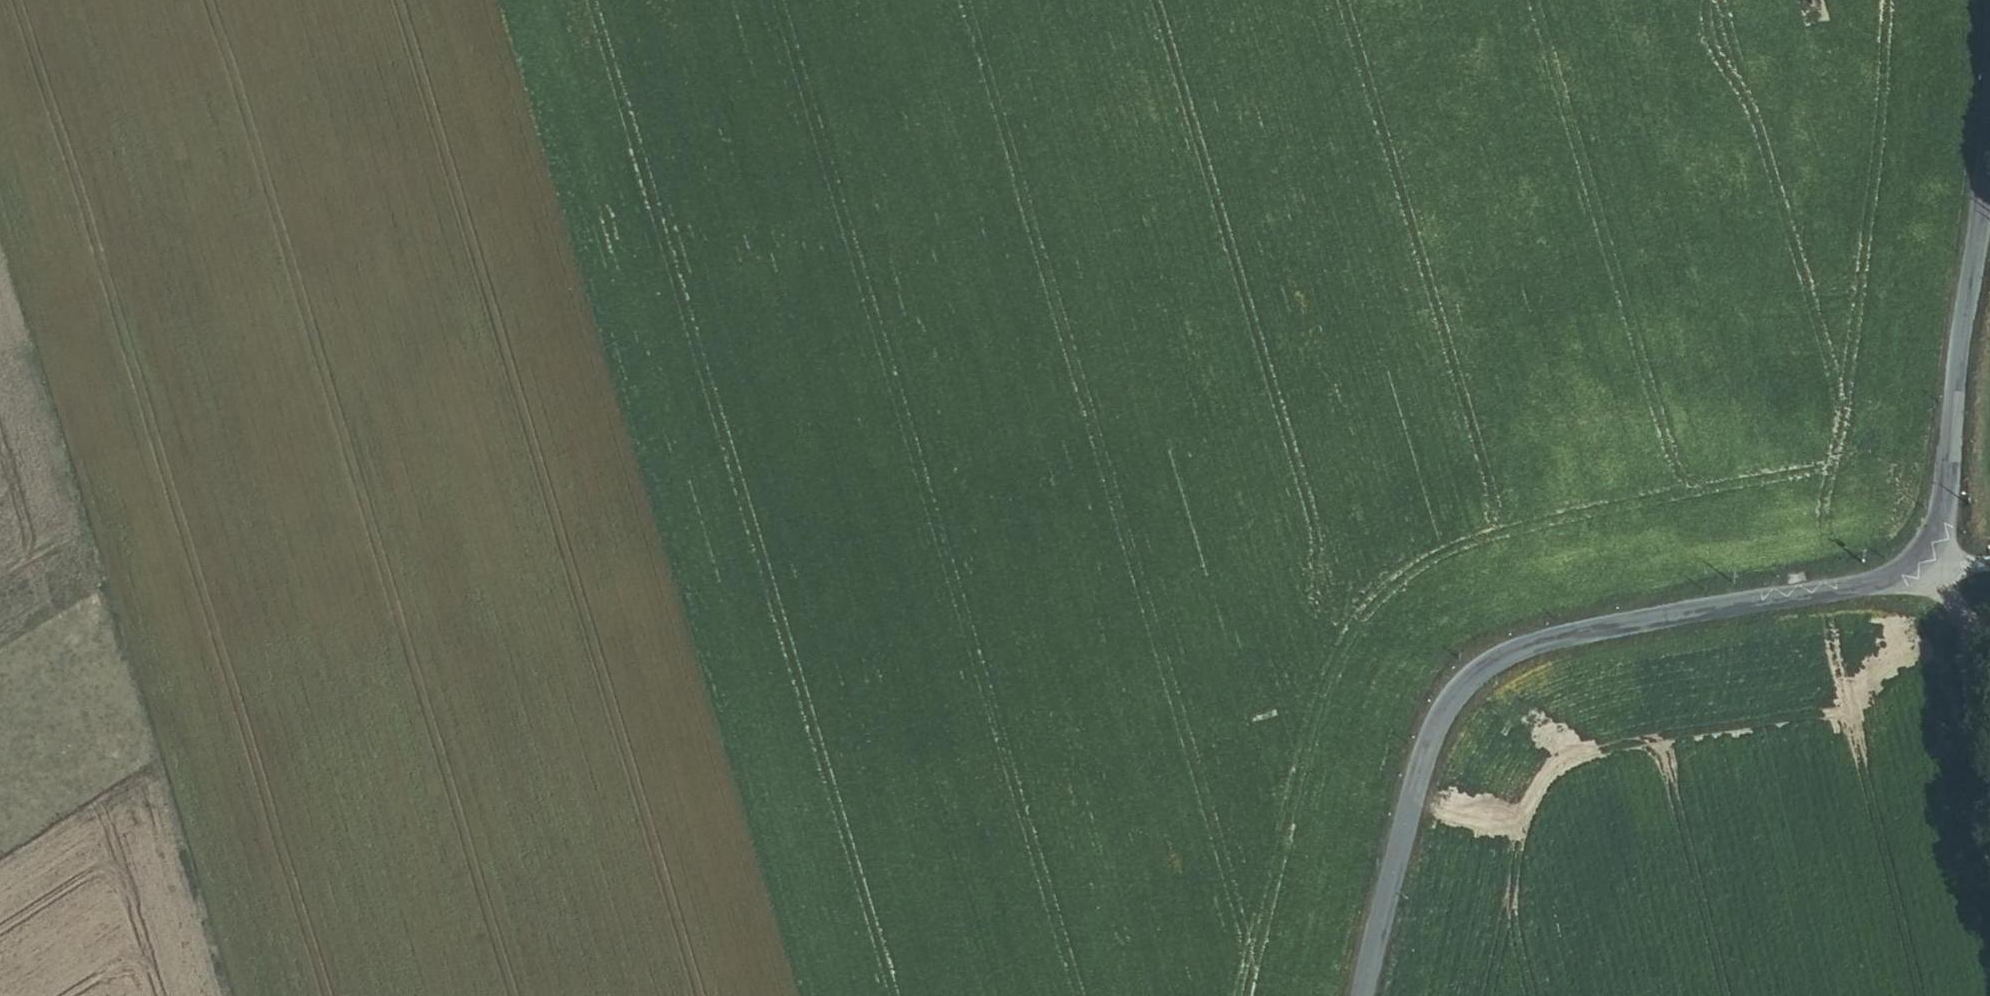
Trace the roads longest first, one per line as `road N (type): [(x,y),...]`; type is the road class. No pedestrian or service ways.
road 1 (tertiary): [(1359,995),(1421,754),(1446,703),(1471,676),(1503,654),(1544,641),(1878,584),(1926,557),(1946,499),(1958,329),(1989,99)]
road 2 (track): [(1989,801),(1939,580),(1926,557)]

